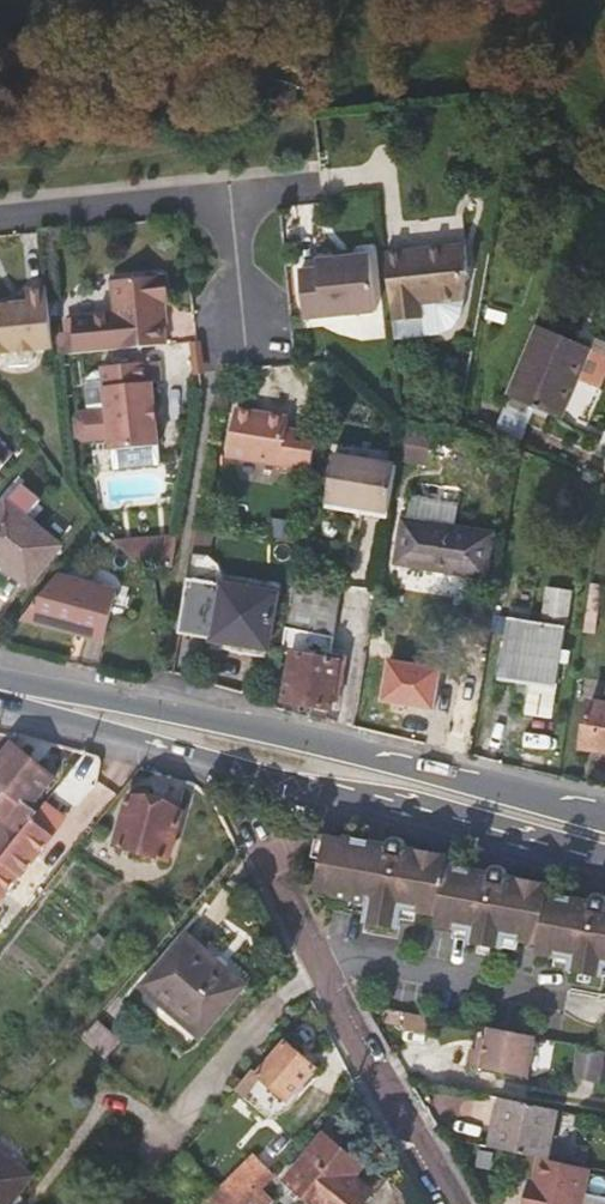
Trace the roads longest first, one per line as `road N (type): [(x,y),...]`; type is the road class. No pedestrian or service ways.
road 1 (secondary): [(0,689),(298,784),(604,864)]
road 2 (secondary): [(604,814),(268,732),(0,684)]
road 3 (residential): [(452,1203),(376,1075),(248,815)]

